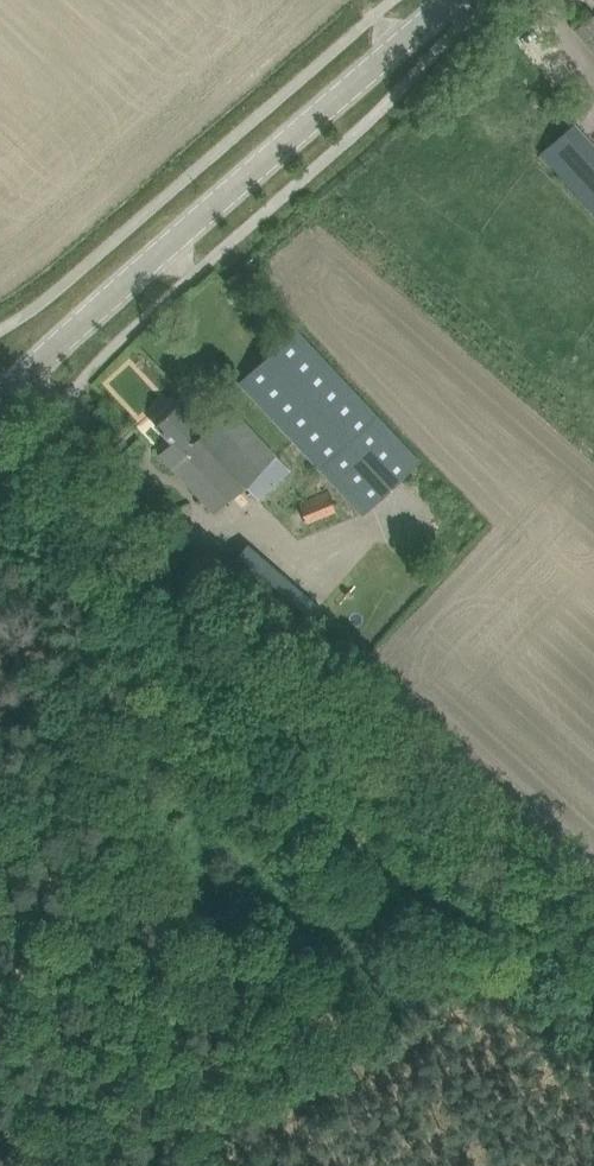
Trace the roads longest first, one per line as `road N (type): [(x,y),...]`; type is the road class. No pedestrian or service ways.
road 1 (unclassified): [(593,972),(0,454)]
road 2 (secondary): [(0,397),(451,0)]

